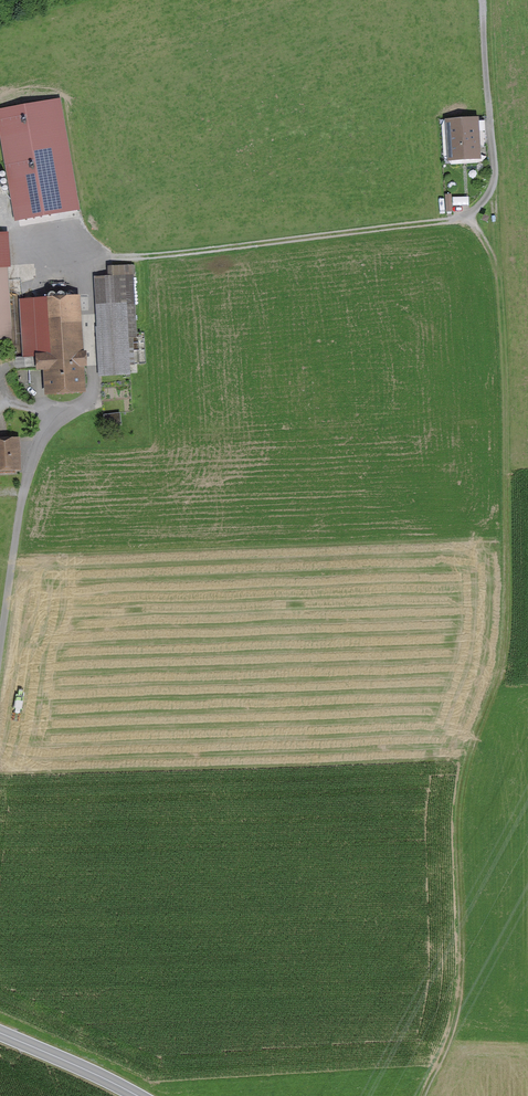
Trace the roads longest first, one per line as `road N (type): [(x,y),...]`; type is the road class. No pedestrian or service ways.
road 1 (track): [(423,1095),(459,1010),(459,793),(503,657),(497,253),(473,214)]
road 2 (unclassified): [(97,263),(86,276),(93,383),(69,400),(28,458),(0,665)]
road 3 (track): [(449,219),(97,263)]
road 4 (unclassified): [(483,0),(490,189),(473,214),(449,219)]
road 5 (tertiary): [(0,1033),(138,1095)]

